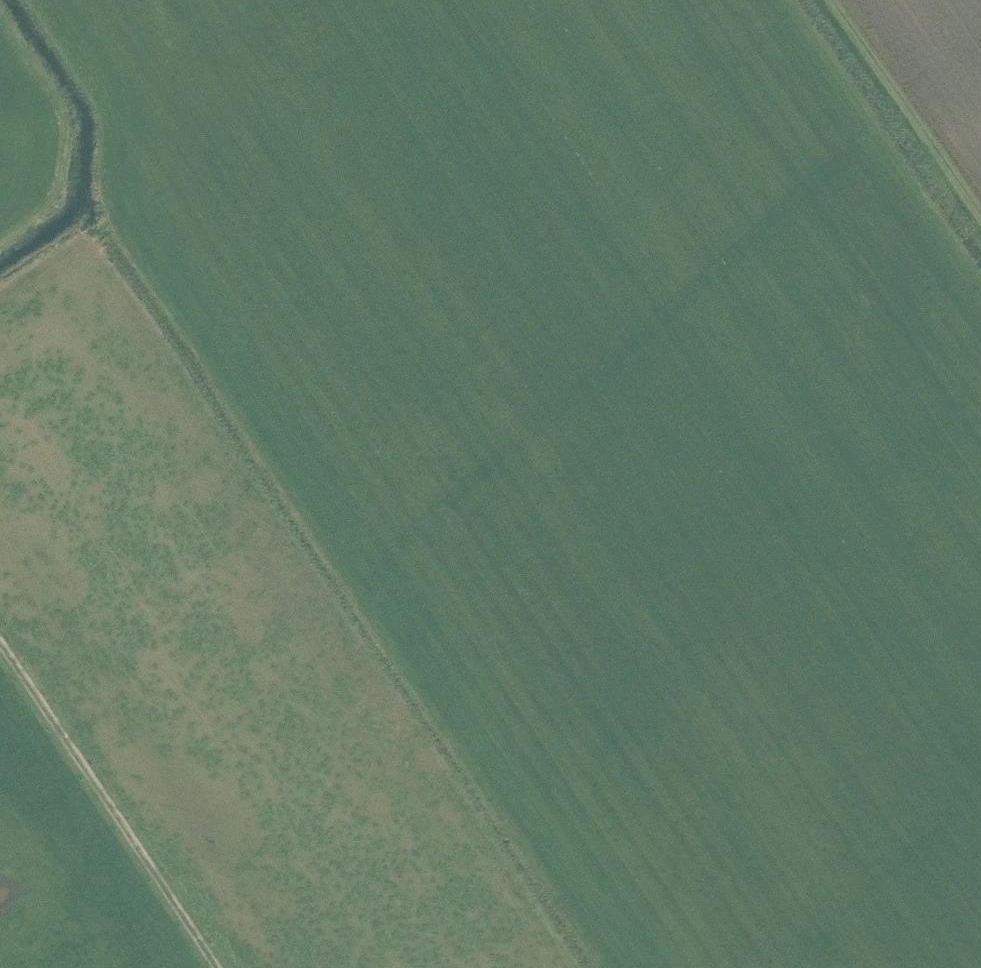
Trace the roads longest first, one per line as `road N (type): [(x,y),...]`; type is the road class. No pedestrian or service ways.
road 1 (track): [(0,644),(214,967)]

